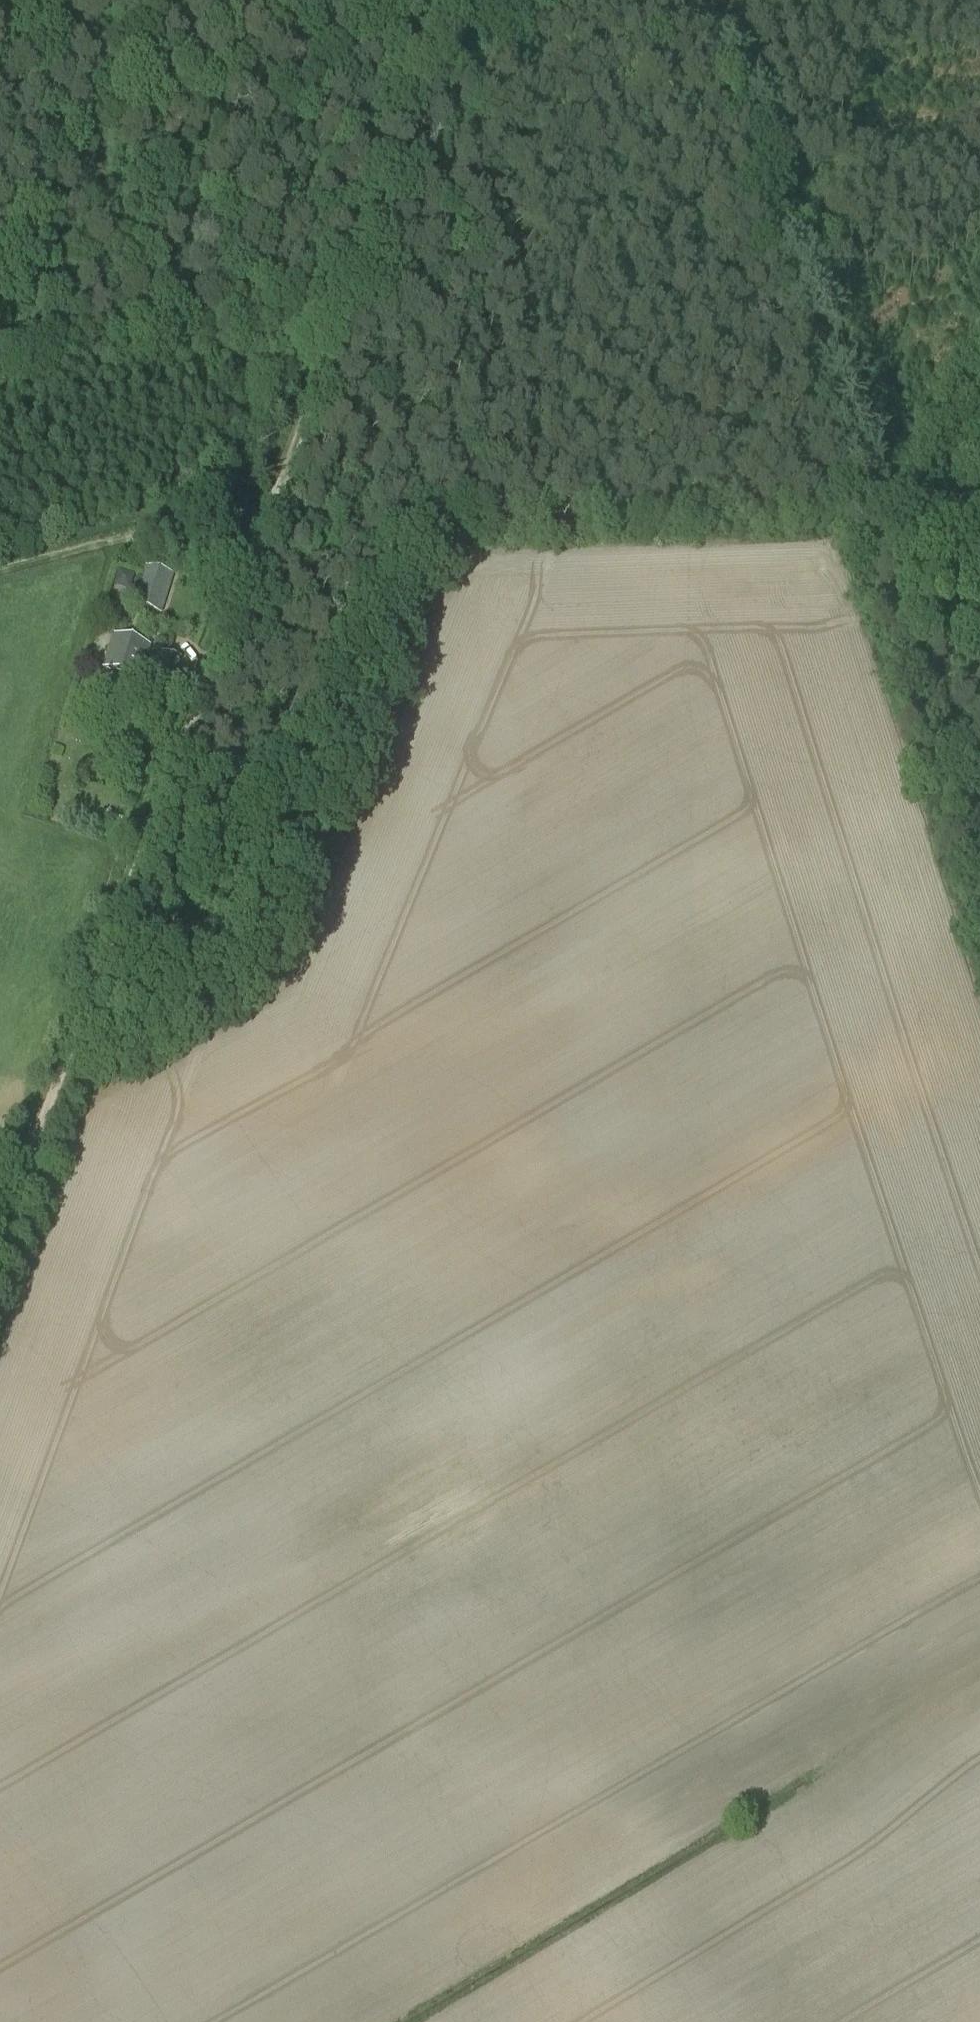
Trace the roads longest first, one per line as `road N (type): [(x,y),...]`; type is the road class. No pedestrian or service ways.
road 1 (track): [(0,1237),(279,505)]
road 2 (track): [(279,505),(468,0)]
road 3 (track): [(279,505),(0,573)]

